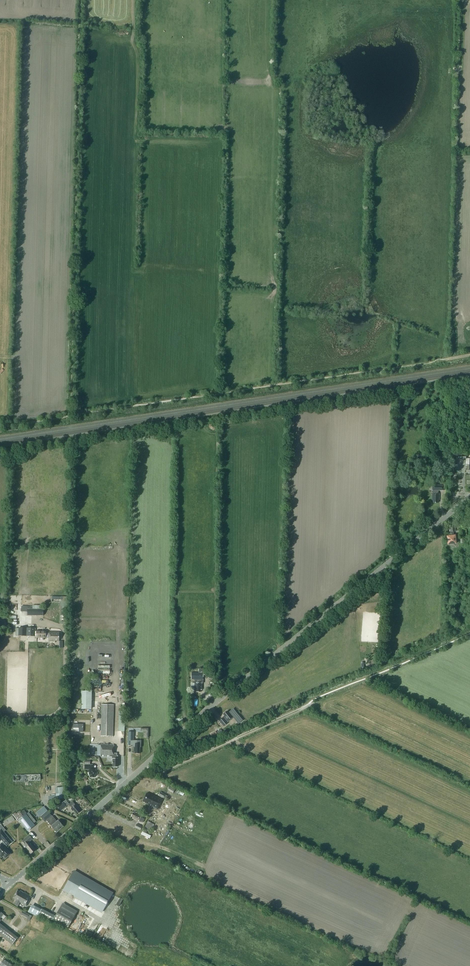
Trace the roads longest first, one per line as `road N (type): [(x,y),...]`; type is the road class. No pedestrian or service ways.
road 1 (tertiary): [(10,885),(174,738),(469,497)]
road 2 (track): [(145,764),(161,772),(308,705)]
road 3 (track): [(134,0),(136,139)]

